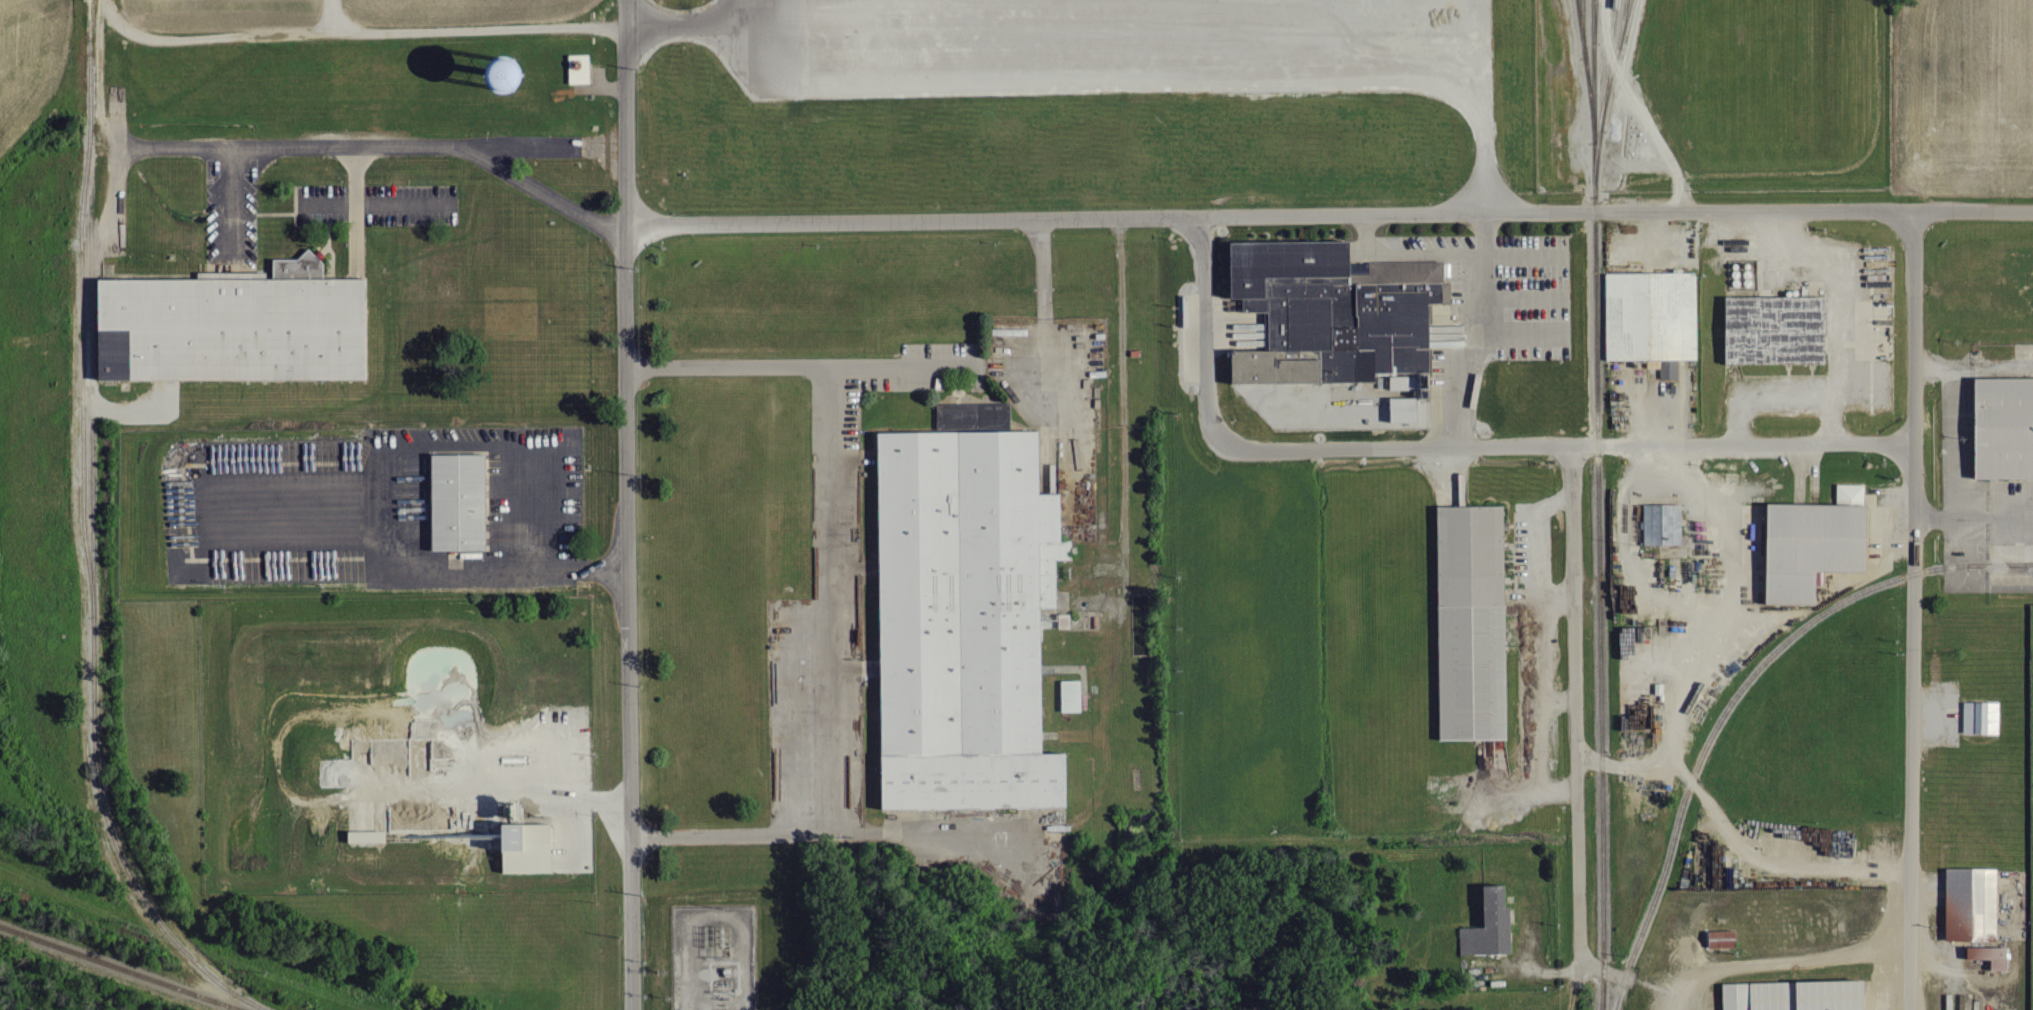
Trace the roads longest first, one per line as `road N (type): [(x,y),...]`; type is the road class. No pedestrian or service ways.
road 1 (tertiary): [(632,1009),(625,224)]
road 2 (tertiary): [(625,224),(625,0)]

